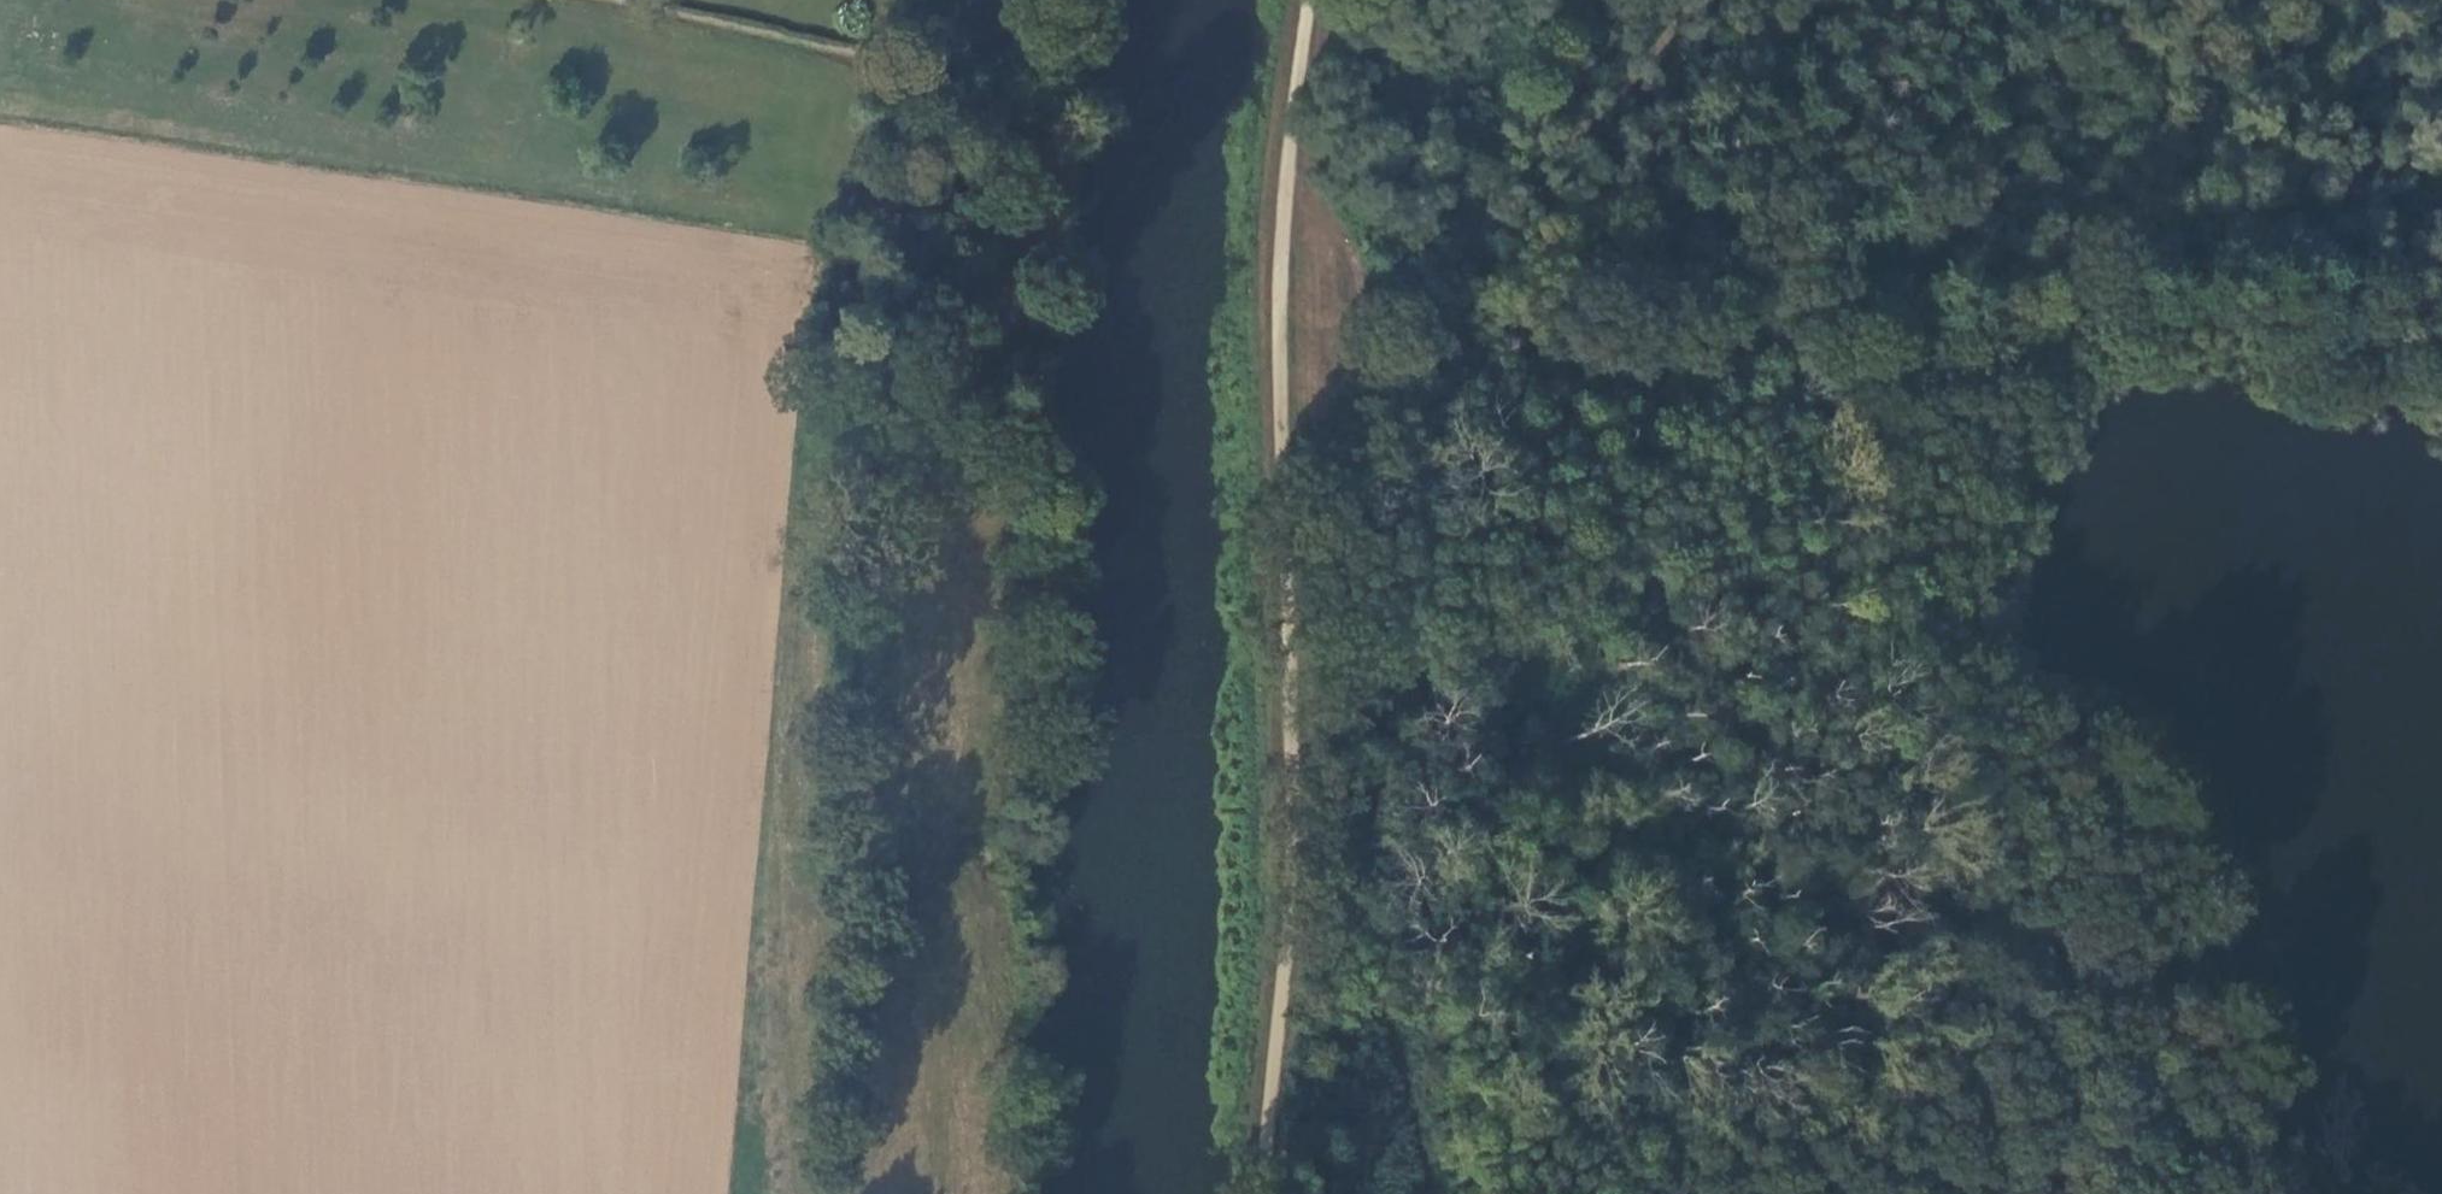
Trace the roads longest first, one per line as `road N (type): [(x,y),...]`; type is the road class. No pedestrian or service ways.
road 1 (track): [(1436,1193),(1367,946),(1402,622),(1470,360)]
road 2 (track): [(1470,360),(1634,401),(1858,486),(1880,533),(1914,515),(1965,692)]
road 3 (track): [(1965,692),(2048,907),(2139,1074),(2204,1157),(2222,1193)]
road 4 (track): [(1720,0),(1605,133),(1514,209),(1470,360)]

